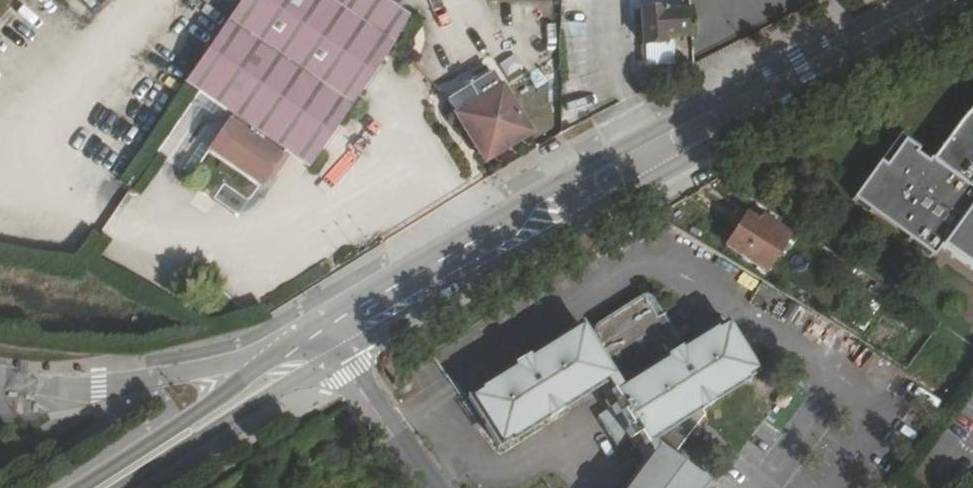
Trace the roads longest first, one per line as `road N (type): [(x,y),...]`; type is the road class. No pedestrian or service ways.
road 1 (tertiary): [(329,344),(608,180),(954,0)]
road 2 (tertiary): [(102,487),(329,344)]
road 3 (residential): [(431,487),(329,344)]

